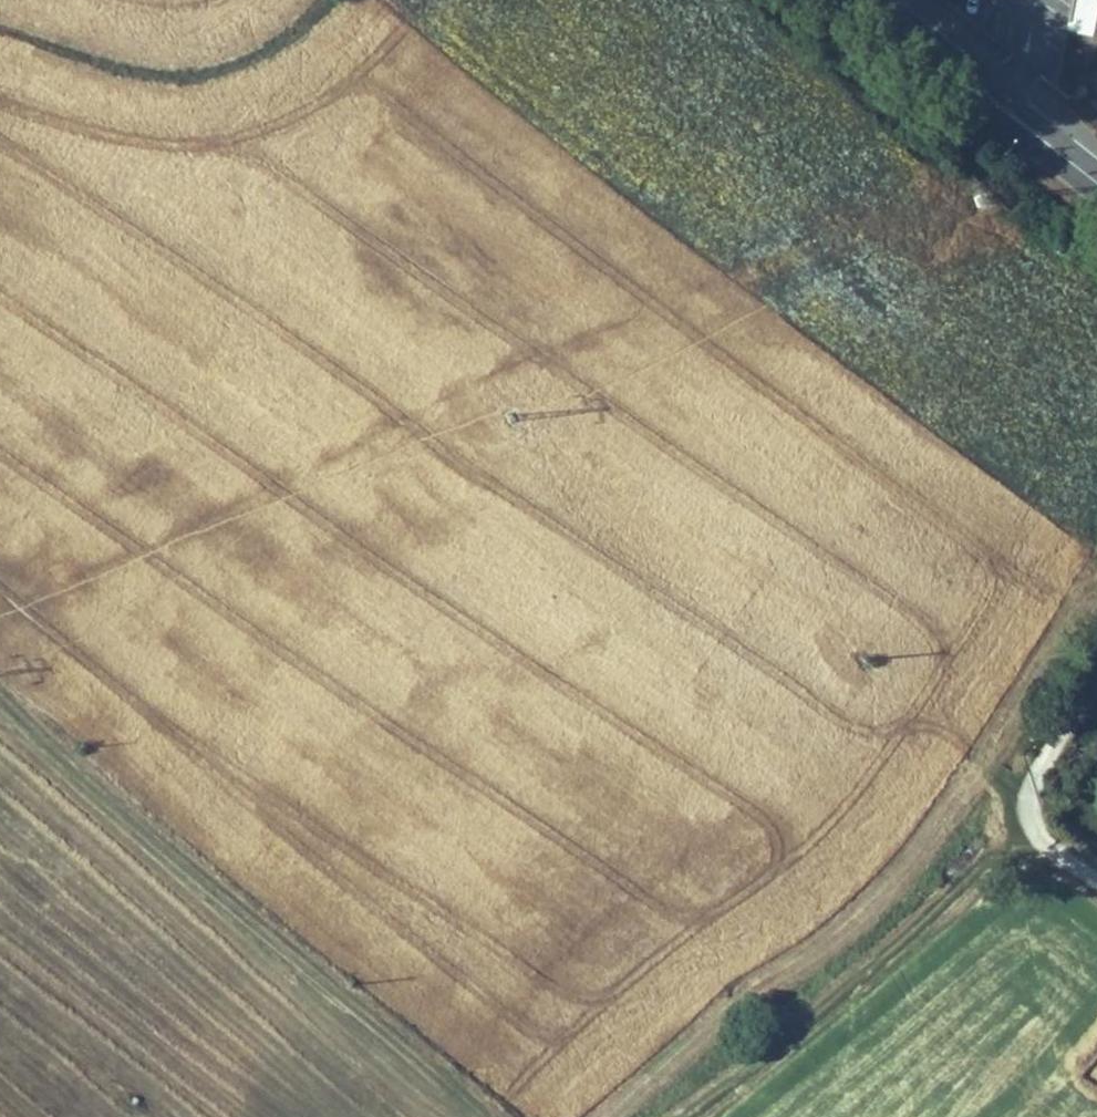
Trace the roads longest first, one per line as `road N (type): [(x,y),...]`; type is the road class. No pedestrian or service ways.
road 1 (track): [(0,685),(498,1116)]
road 2 (track): [(663,1116),(1031,795)]
road 3 (primary): [(898,0),(1096,160)]
road 4 (track): [(1096,668),(1026,754),(1047,831),(1096,870)]

